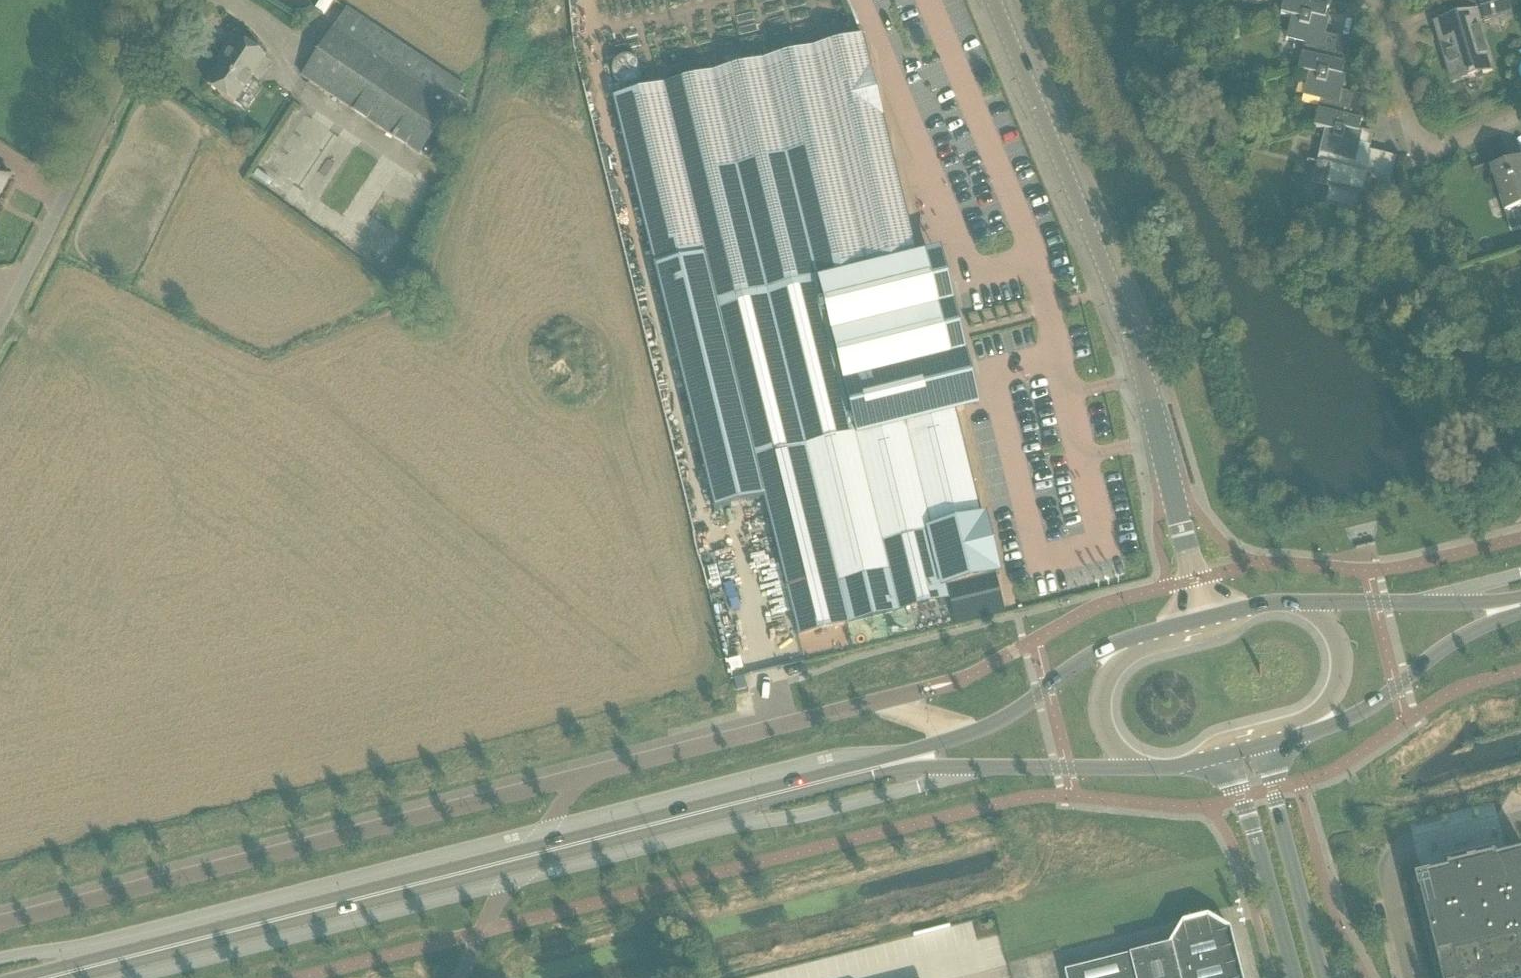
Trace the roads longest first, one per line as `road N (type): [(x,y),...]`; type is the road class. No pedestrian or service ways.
road 1 (unclassified): [(1201,618),(1140,376),(997,0)]
road 2 (unclassified): [(587,774),(0,924)]
road 3 (secondary): [(45,977),(519,859)]
road 4 (unclassified): [(968,734),(892,700),(587,774)]
road 5 (unclassified): [(0,331),(152,0)]
road 6 (secondary): [(519,859),(852,774)]
road 7 (secondary): [(852,774),(1143,771)]
road 8 (secondary): [(1296,739),(1370,709),(1453,641),(1520,612)]
road 9 (residential): [(1520,110),(1425,142),(1410,121),(1373,0)]
road 10 (unclassified): [(1324,977),(1261,747)]
road 11 (unclassified): [(1227,756),(1296,977)]
road 12 (secondary): [(1520,598),(1308,605)]
road 13 (secondary): [(1128,642),(1080,663),(1004,721),(968,734)]
road 14 (secondary): [(1296,739),(1335,692),(1344,663),(1333,629),(1308,605)]
road 15 (secondary): [(1128,642),(1108,674),(1097,714),(1108,746),(1143,771)]
road 16 (secondary): [(968,734),(852,774)]

